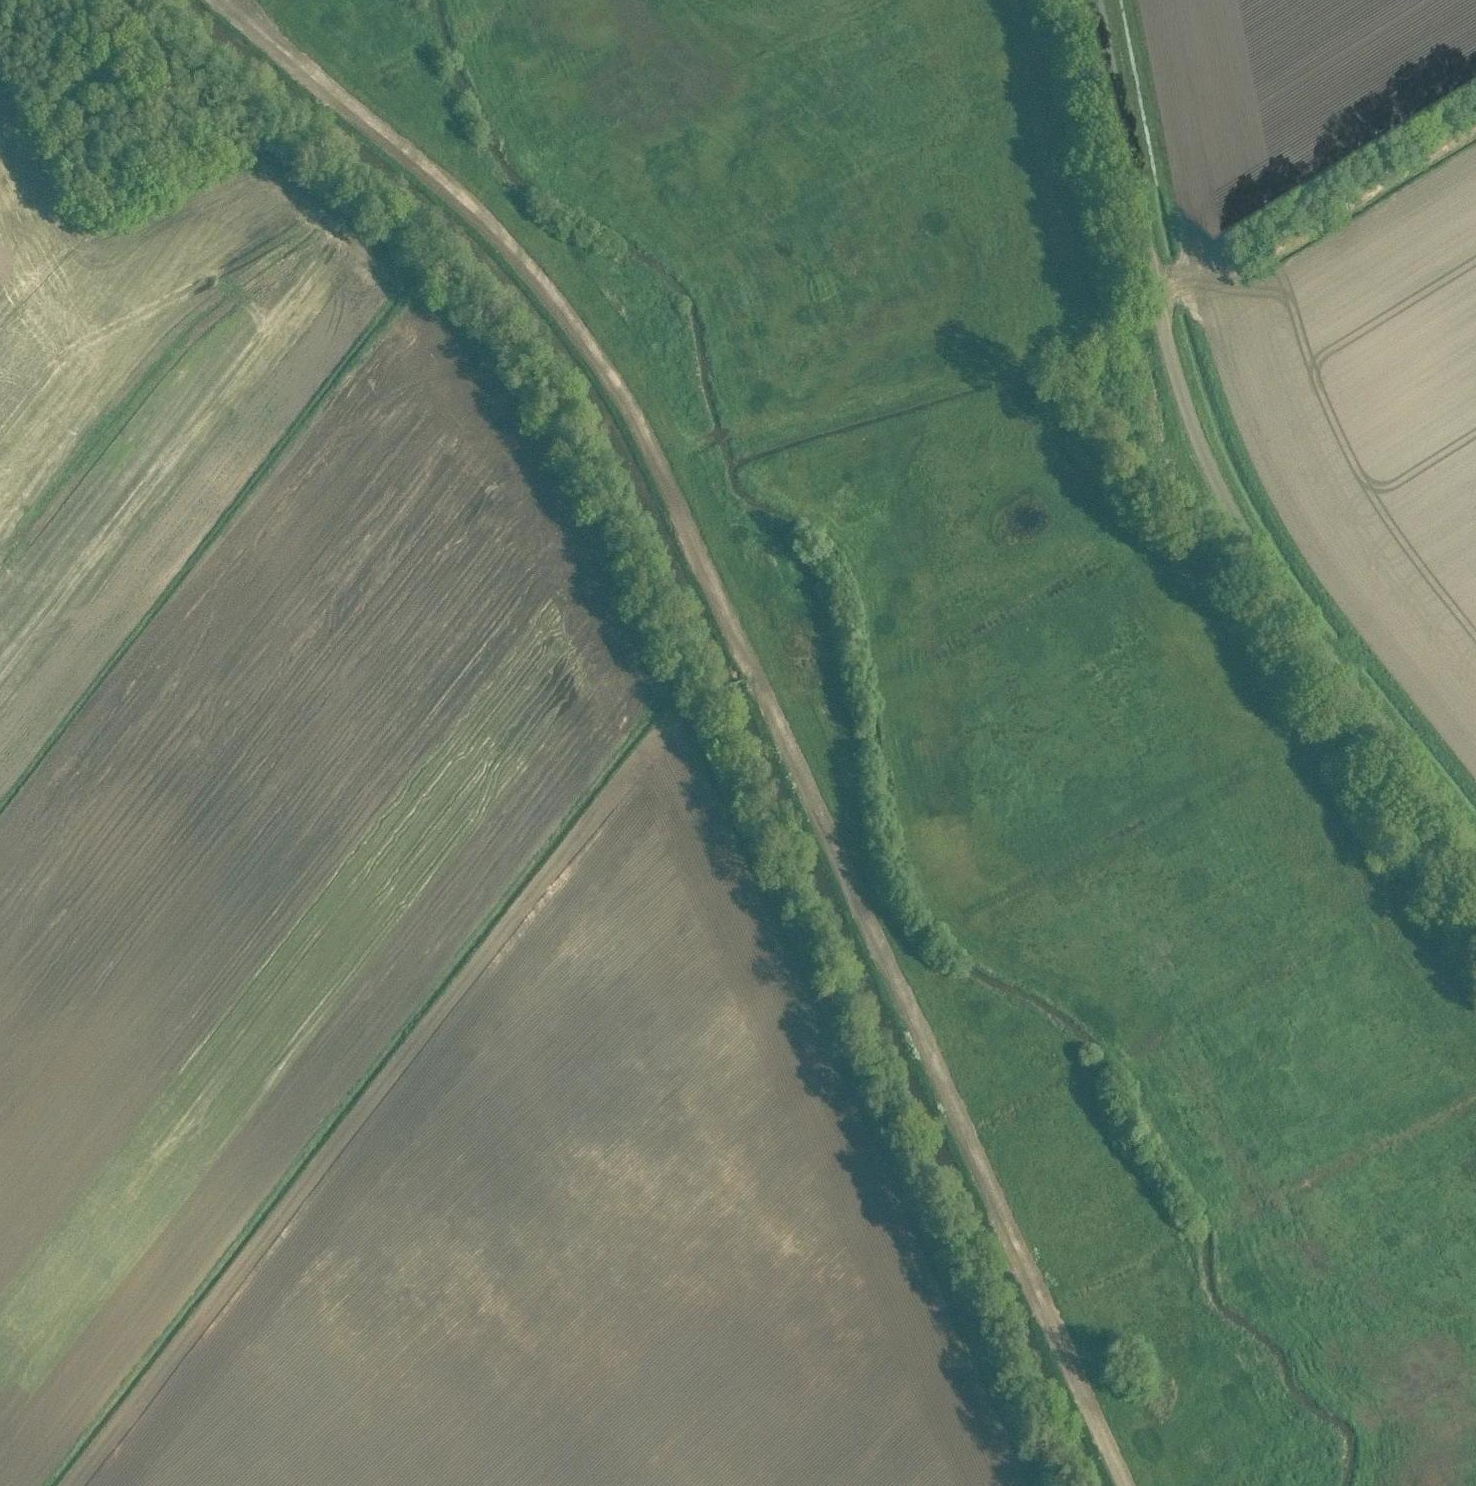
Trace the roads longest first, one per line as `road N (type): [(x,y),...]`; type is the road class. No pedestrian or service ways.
road 1 (unclassified): [(1475,844),(1301,625),(1216,480),(1169,352),(1096,0)]

